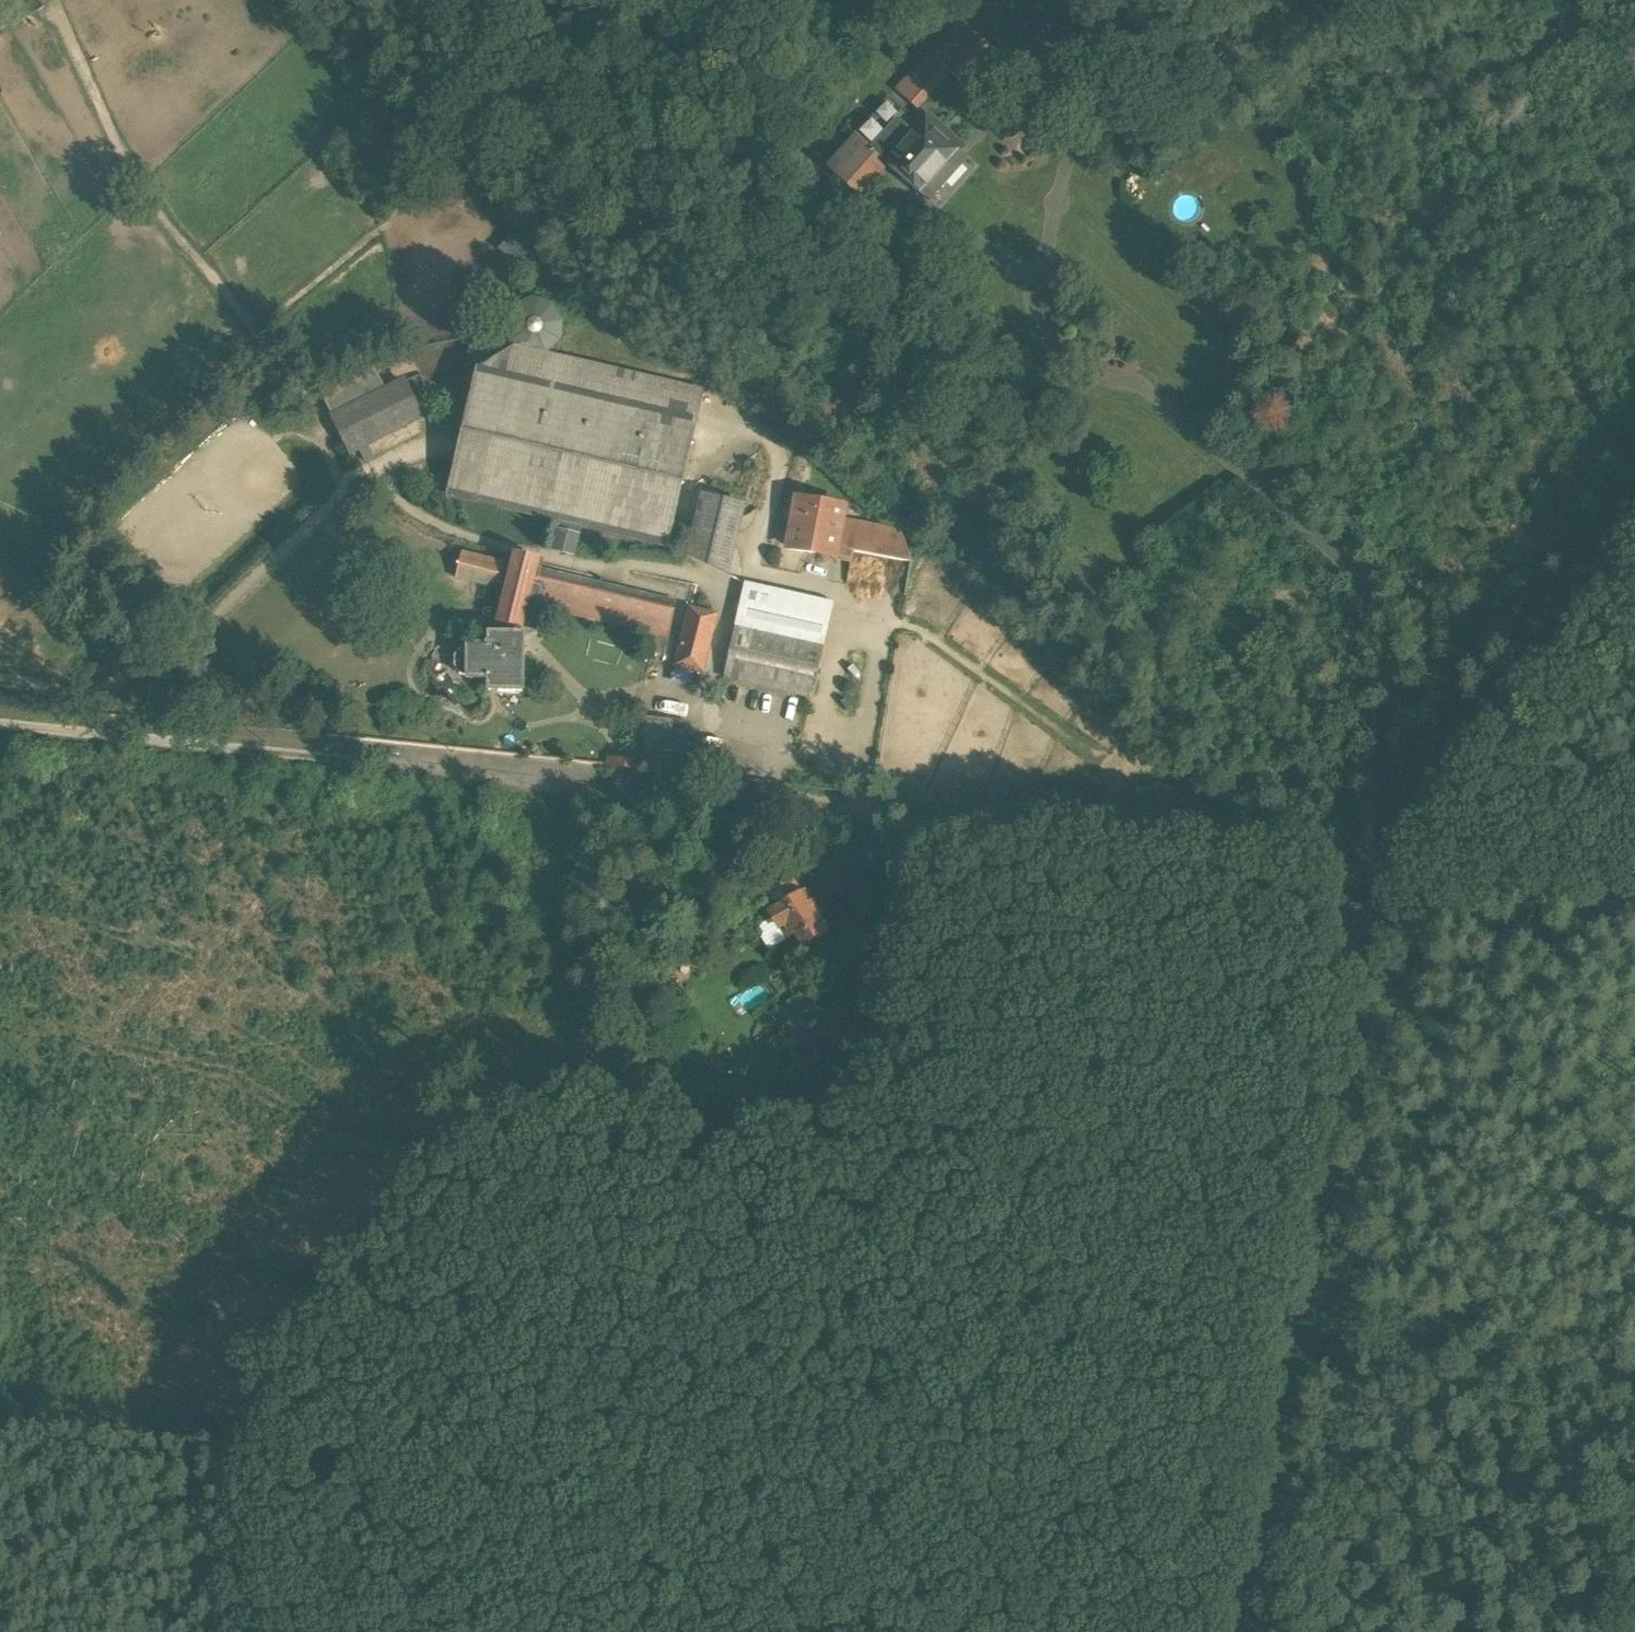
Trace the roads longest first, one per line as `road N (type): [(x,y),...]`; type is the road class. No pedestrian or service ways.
road 1 (track): [(114,748),(129,715),(352,497),(396,473),(451,459)]
road 2 (track): [(1634,519),(1375,883)]

